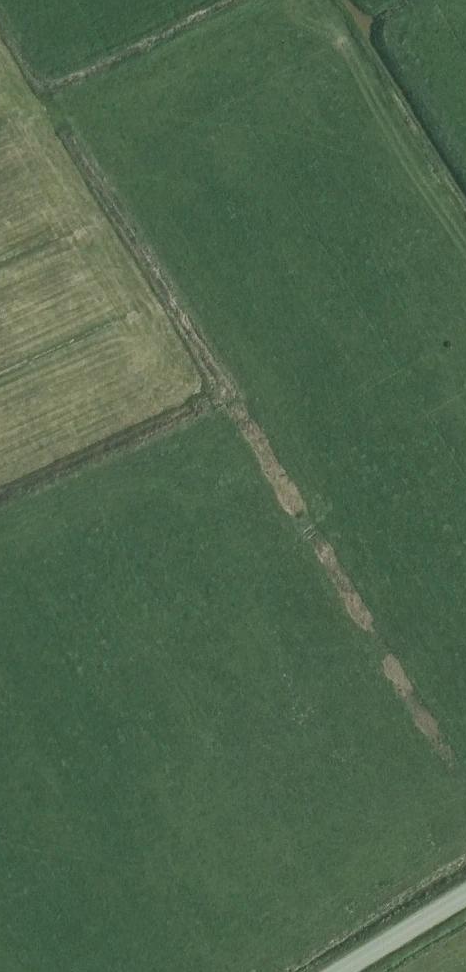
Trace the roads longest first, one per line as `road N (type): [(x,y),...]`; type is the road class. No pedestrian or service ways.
road 1 (unclassified): [(465,900),(346,971)]

